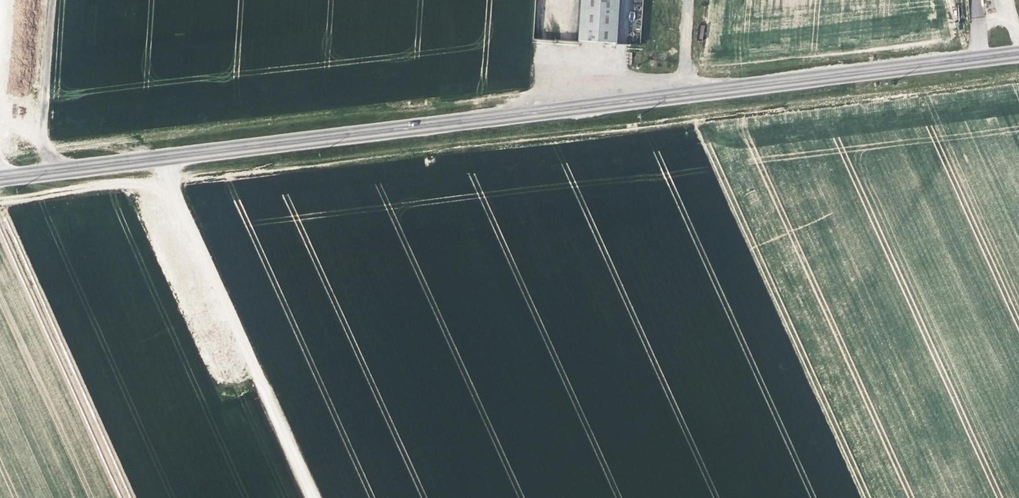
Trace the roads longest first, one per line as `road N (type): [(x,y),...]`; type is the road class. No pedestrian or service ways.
road 1 (secondary): [(0,175),(1018,52)]
road 2 (track): [(0,201),(1018,80)]
road 3 (track): [(258,382),(311,497)]

